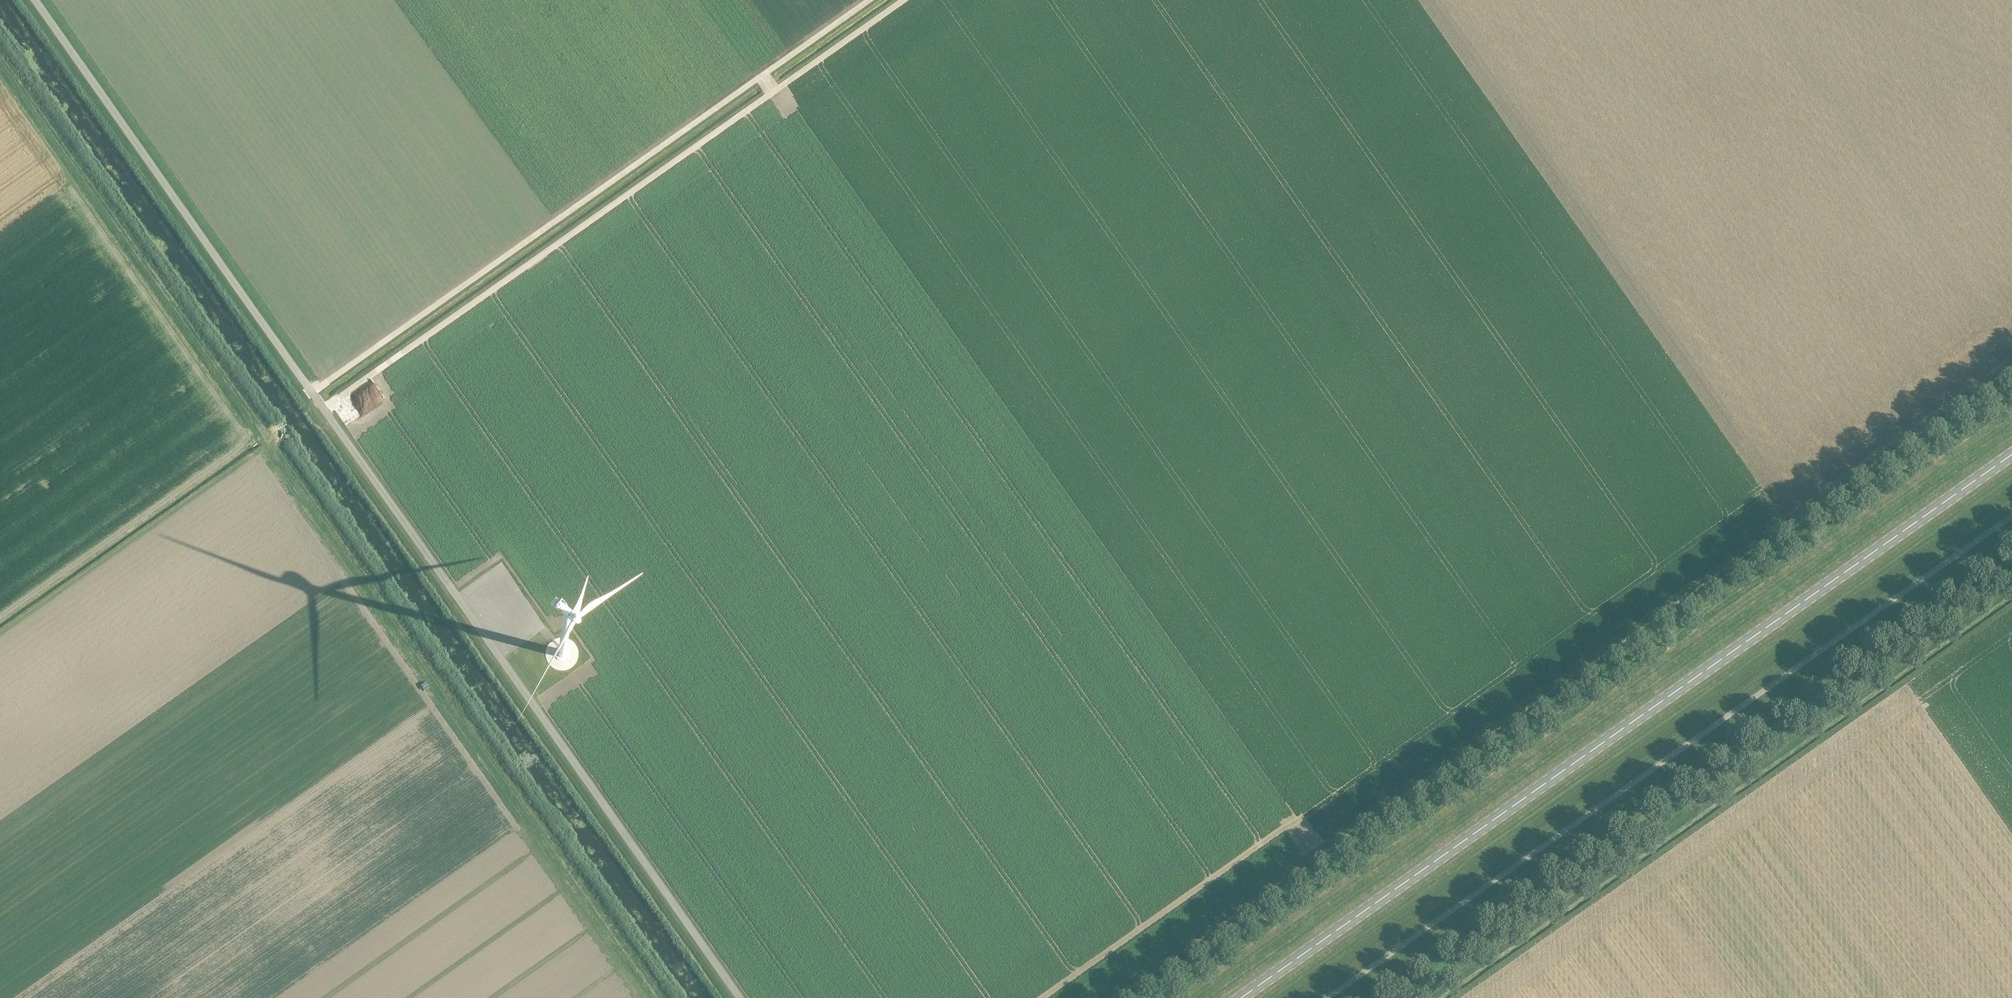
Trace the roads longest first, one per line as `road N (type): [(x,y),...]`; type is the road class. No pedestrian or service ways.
road 1 (secondary): [(1241,997),(2011,455)]

